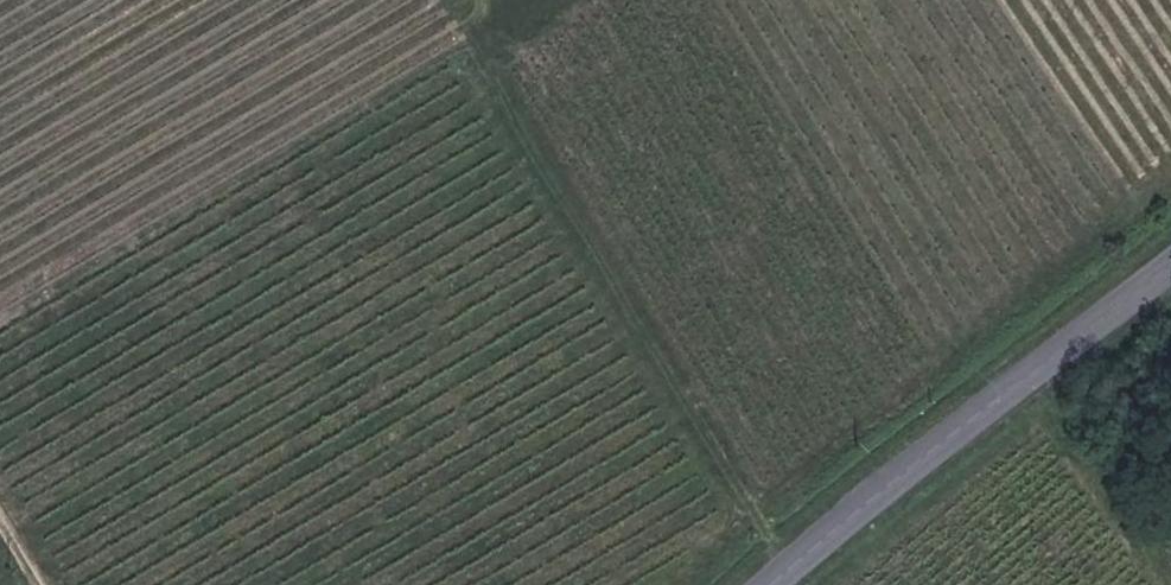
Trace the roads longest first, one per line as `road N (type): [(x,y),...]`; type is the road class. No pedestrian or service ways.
road 1 (tertiary): [(1170,263),(777,584)]

